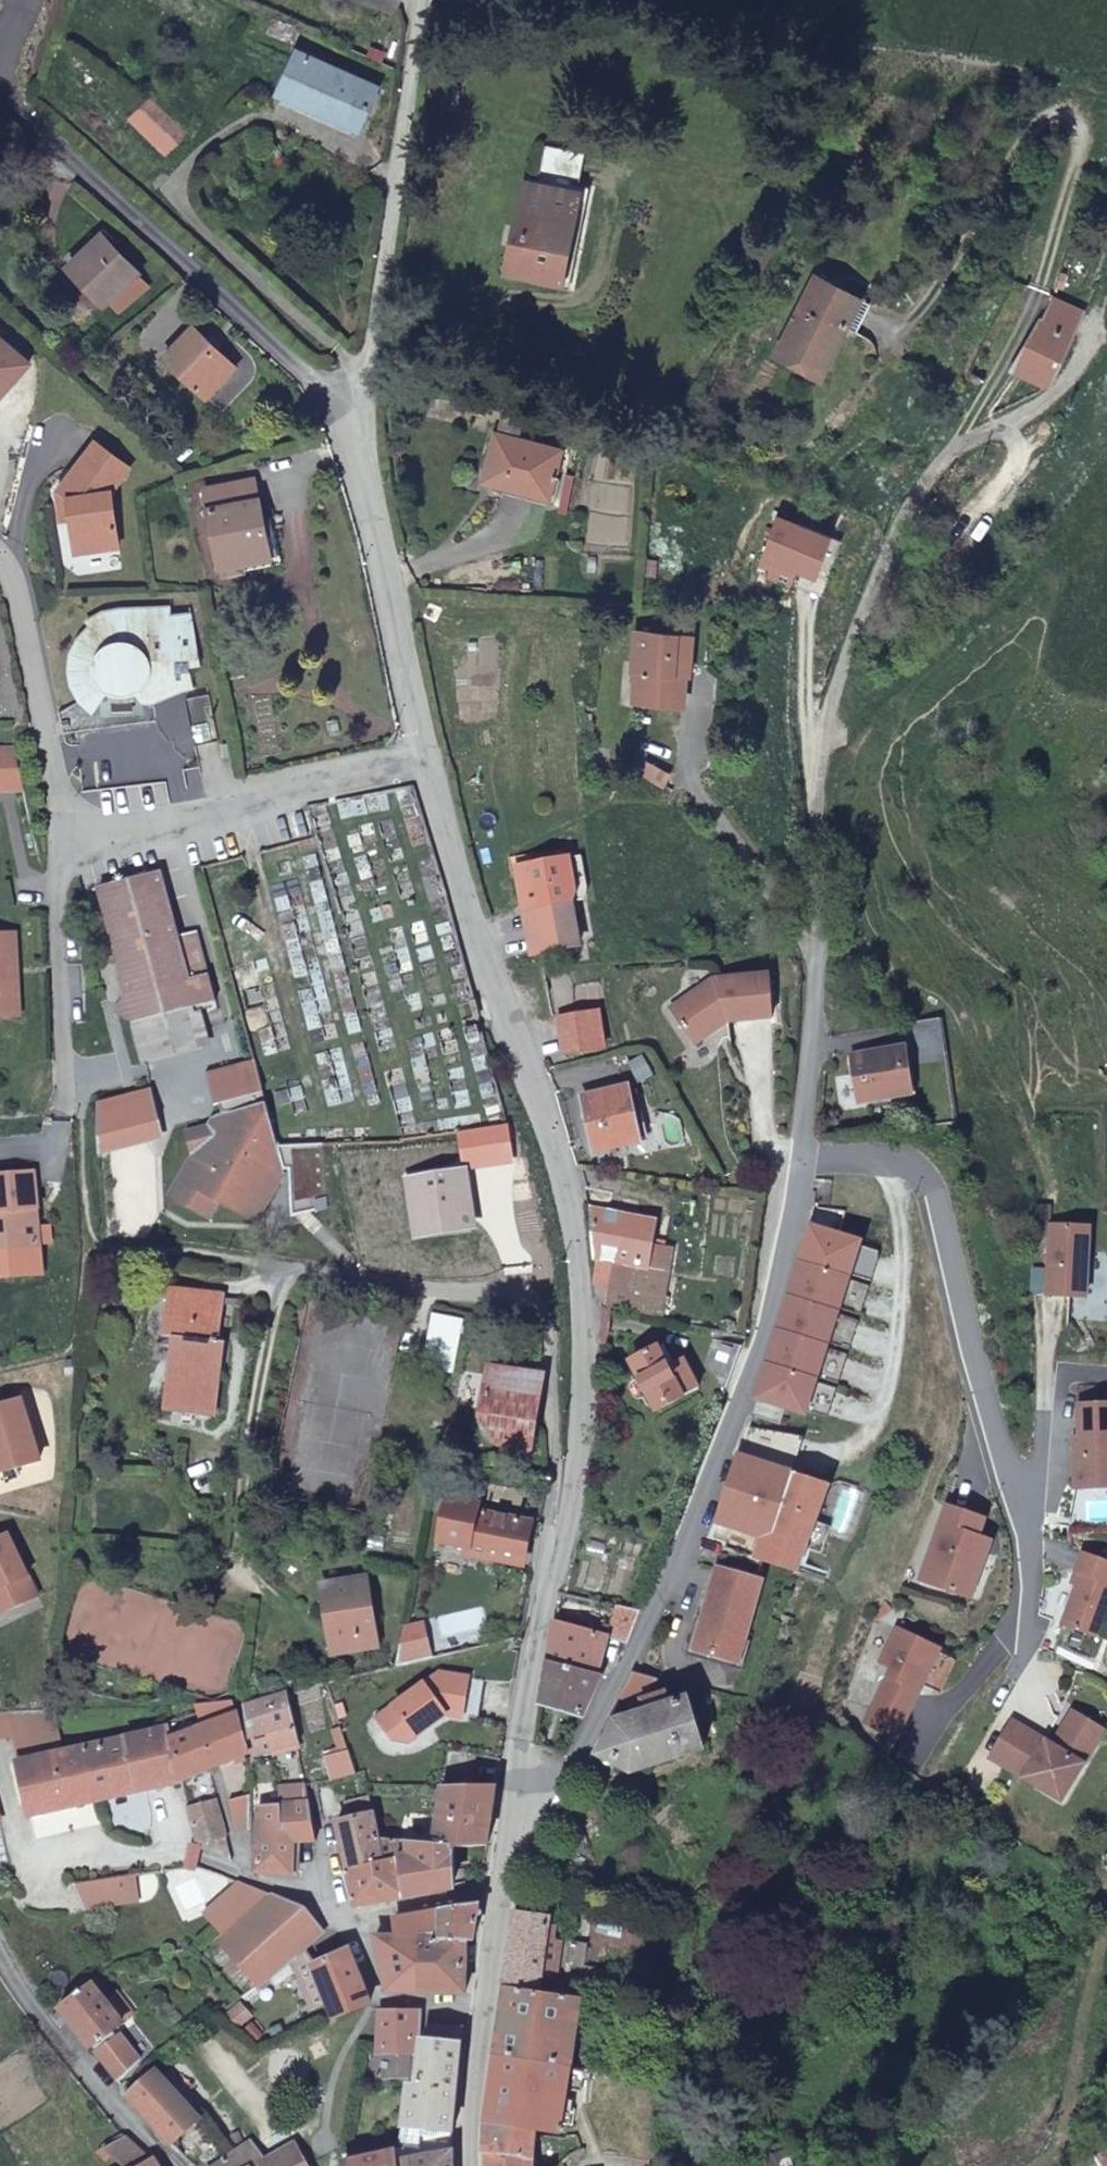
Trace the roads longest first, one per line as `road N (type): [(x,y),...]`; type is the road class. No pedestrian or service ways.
road 1 (residential): [(795,1163),(819,1018),(811,765),(901,524),(959,442),(1054,395),(1106,275)]
road 2 (residential): [(420,770),(580,1241),(577,1406),(549,1571)]
road 3 (residential): [(232,1554),(283,1266),(438,1294),(514,1293),(543,1312),(553,1355),(549,1571)]
road 4 (residential): [(501,1890),(619,1673),(661,1615),(777,1251),(795,1163)]
road 5 (residential): [(0,553),(9,561),(65,840),(420,770)]
road 6 (residential): [(998,1661),(1035,1579),(932,1195),(904,1159),(795,1163)]
road 7 (residential): [(0,80),(91,181),(271,338),(346,423)]
road 8 (residential): [(424,0),(374,350),(346,423)]
road 9 (residential): [(346,423),(420,770)]
road 10 (residential): [(549,1571),(501,1890)]
road 11 (residential): [(0,1938),(51,2030),(126,2120),(179,2165)]
road 12 (residential): [(482,2009),(384,2001),(347,1914)]
road 13 (residential): [(482,2009),(472,2165)]
road 14 (residential): [(347,1914),(501,1890)]
road 15 (residential): [(203,1863),(347,1914)]
road 16 (residential): [(501,1890),(482,2009)]

